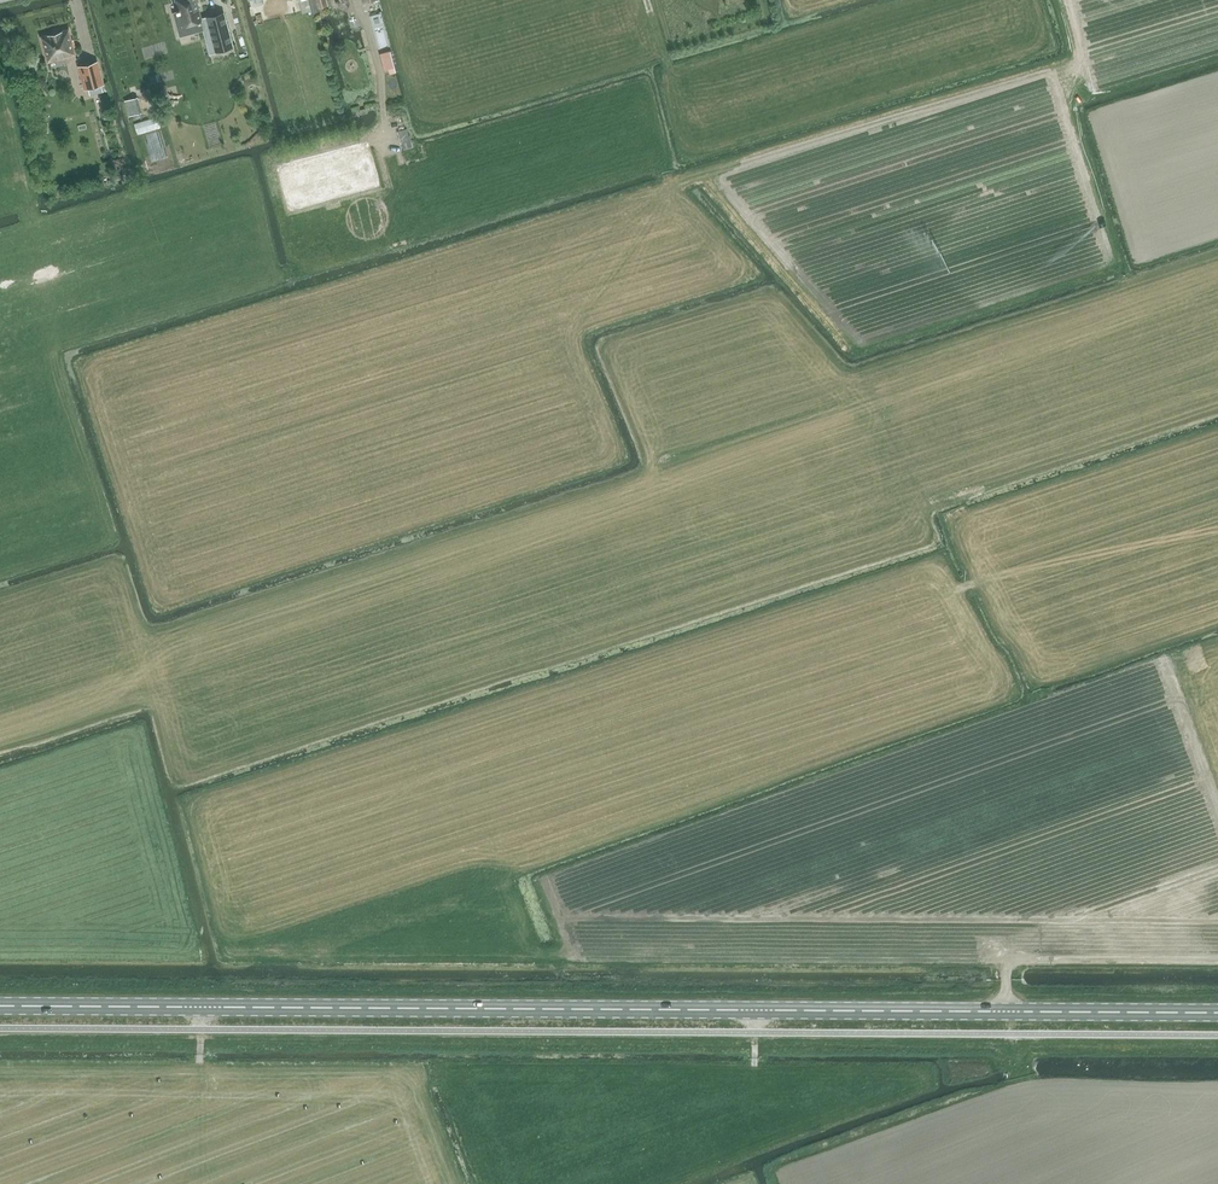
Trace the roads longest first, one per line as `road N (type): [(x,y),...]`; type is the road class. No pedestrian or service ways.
road 1 (primary): [(1217,1019),(0,1015)]

